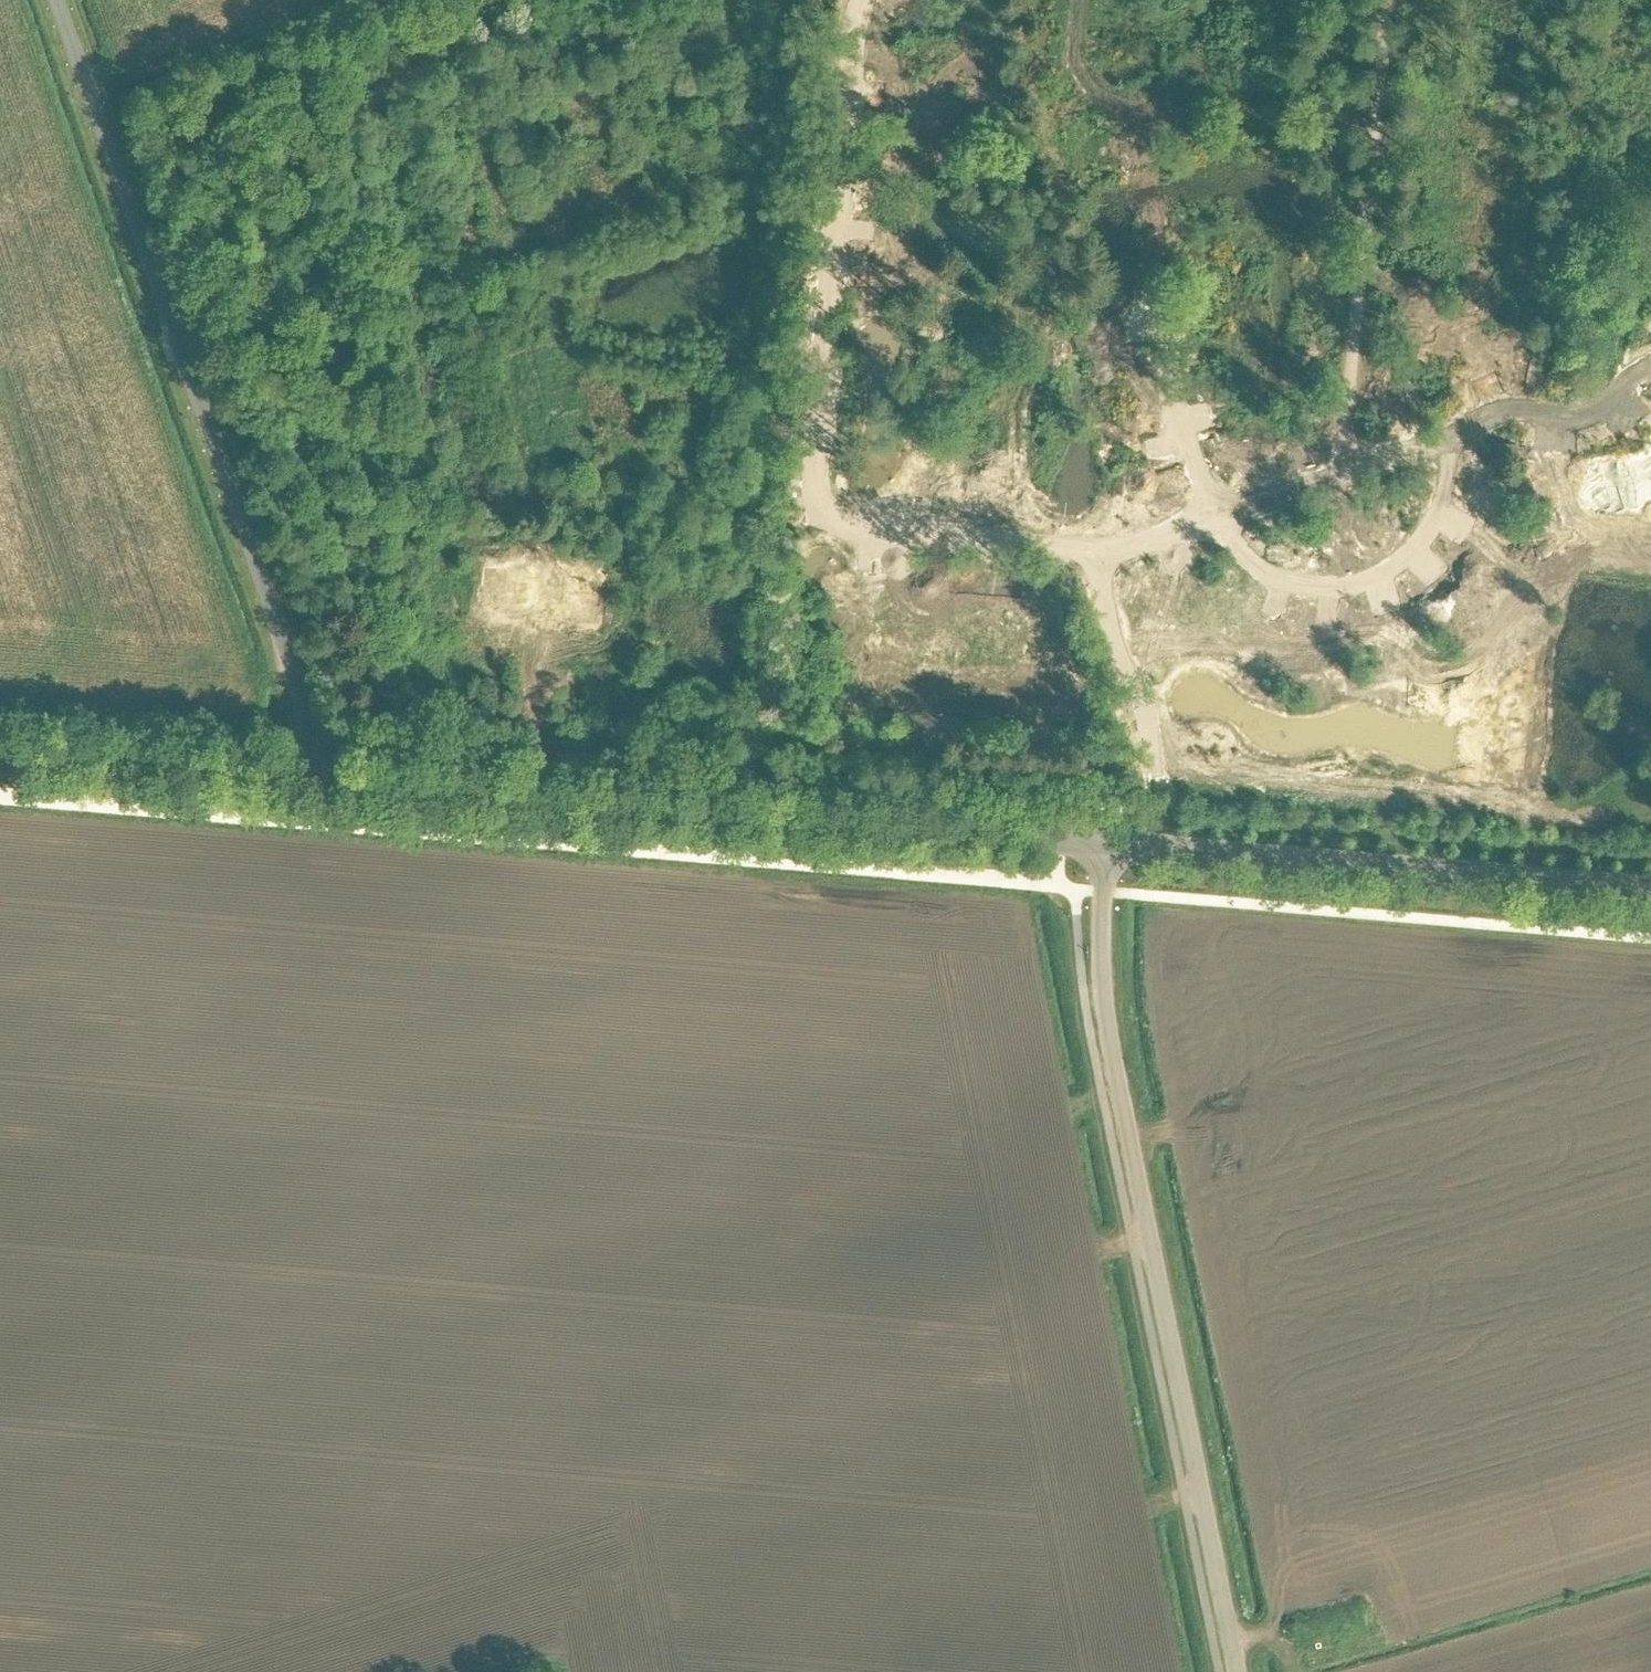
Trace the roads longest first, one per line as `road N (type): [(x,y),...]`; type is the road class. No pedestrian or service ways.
road 1 (tertiary): [(0,751),(1064,847)]
road 2 (unclassified): [(1238,1671),(1114,1061),(1101,944),(1108,850)]
road 3 (tertiary): [(1108,850),(1650,889)]

